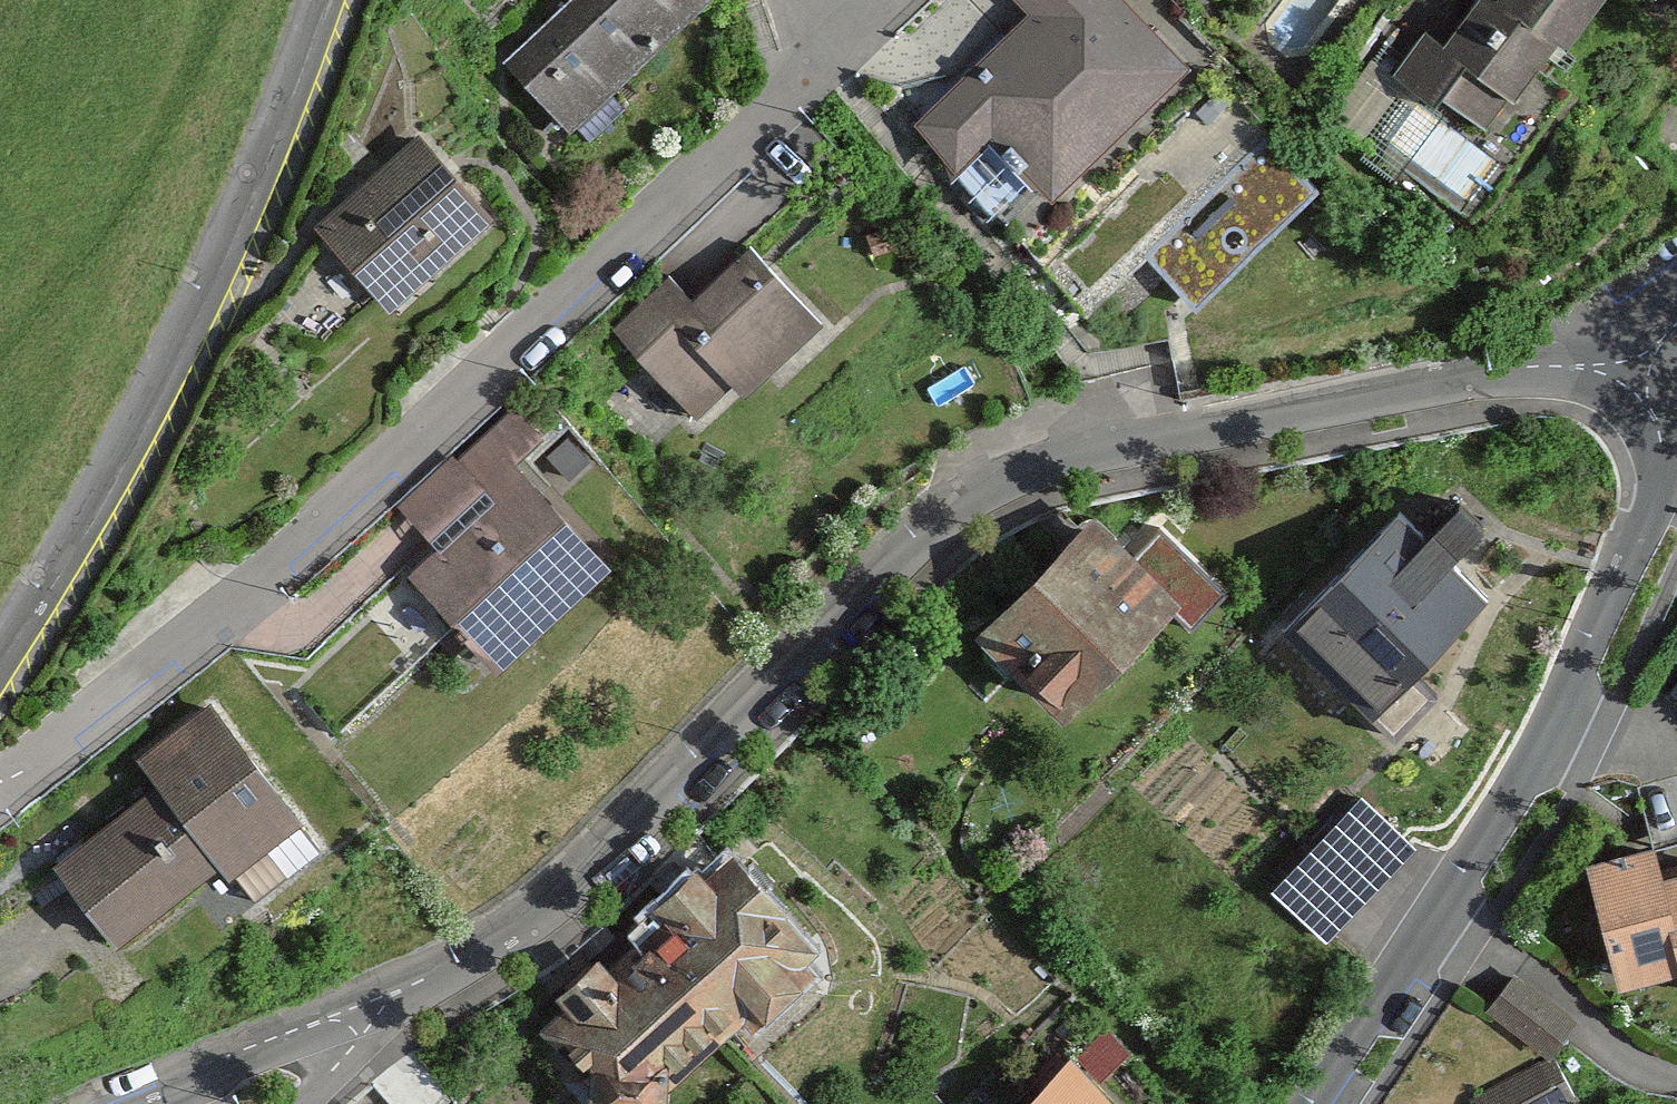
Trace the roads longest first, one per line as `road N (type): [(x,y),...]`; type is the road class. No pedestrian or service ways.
road 1 (residential): [(1621,370),(1572,361),(1410,385),(1104,447),(977,496),(517,940),(408,995)]
road 2 (residential): [(0,781),(898,0)]
road 3 (residential): [(1304,1103),(1463,866),(1647,524),(1662,473),(1661,443),(1653,414),(1621,370)]
road 4 (residential): [(0,665),(105,498),(298,78),(323,0)]
road 5 (residential): [(408,995),(128,1103)]
road 6 (residential): [(408,995),(303,1103)]

